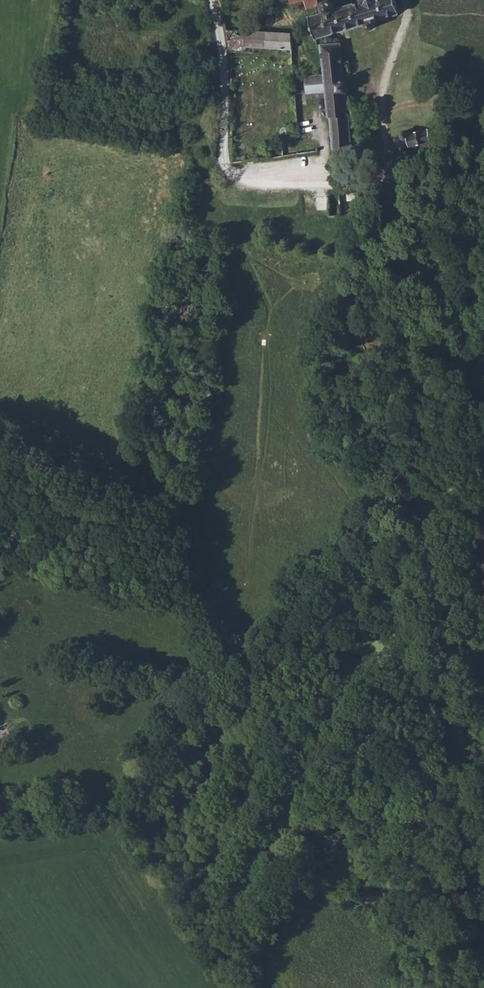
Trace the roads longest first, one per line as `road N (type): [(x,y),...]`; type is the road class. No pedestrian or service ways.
road 1 (track): [(446,617),(385,153)]
road 2 (track): [(483,983),(446,617)]
road 3 (unclassified): [(213,0),(230,169),(280,175),(385,153)]
road 4 (unclassified): [(406,0),(384,92),(385,153)]
road 5 (track): [(446,617),(459,515),(483,468)]

